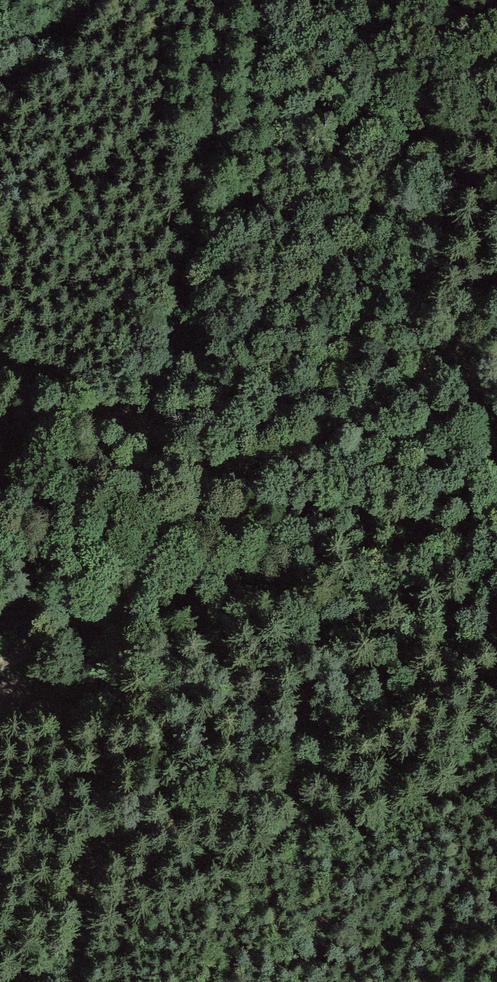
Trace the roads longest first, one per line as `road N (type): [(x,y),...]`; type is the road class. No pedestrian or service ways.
road 1 (track): [(87,981),(119,659),(239,0)]
road 2 (track): [(496,295),(406,387),(238,484),(162,454),(0,360)]
road 3 (track): [(340,0),(368,51),(457,340),(496,439)]
road 4 (track): [(238,484),(104,608),(0,656)]

